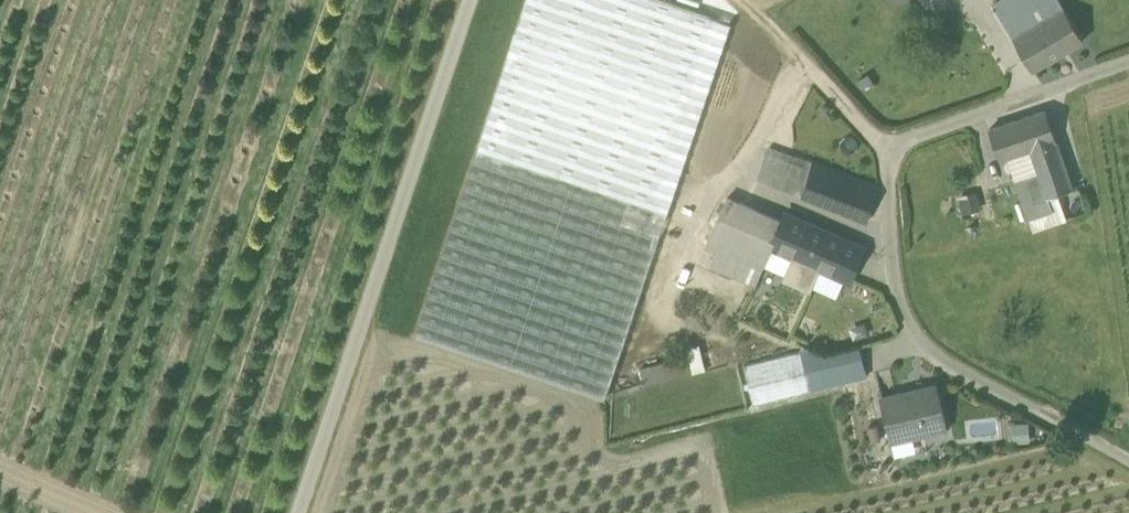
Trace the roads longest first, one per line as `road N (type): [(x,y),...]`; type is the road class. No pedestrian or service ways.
road 1 (track): [(471,0),(299,512)]
road 2 (unclassified): [(886,146),(900,303),(921,346),(1128,458)]
road 3 (unclassified): [(886,146),(1128,64)]
road 4 (track): [(742,0),(886,146)]

